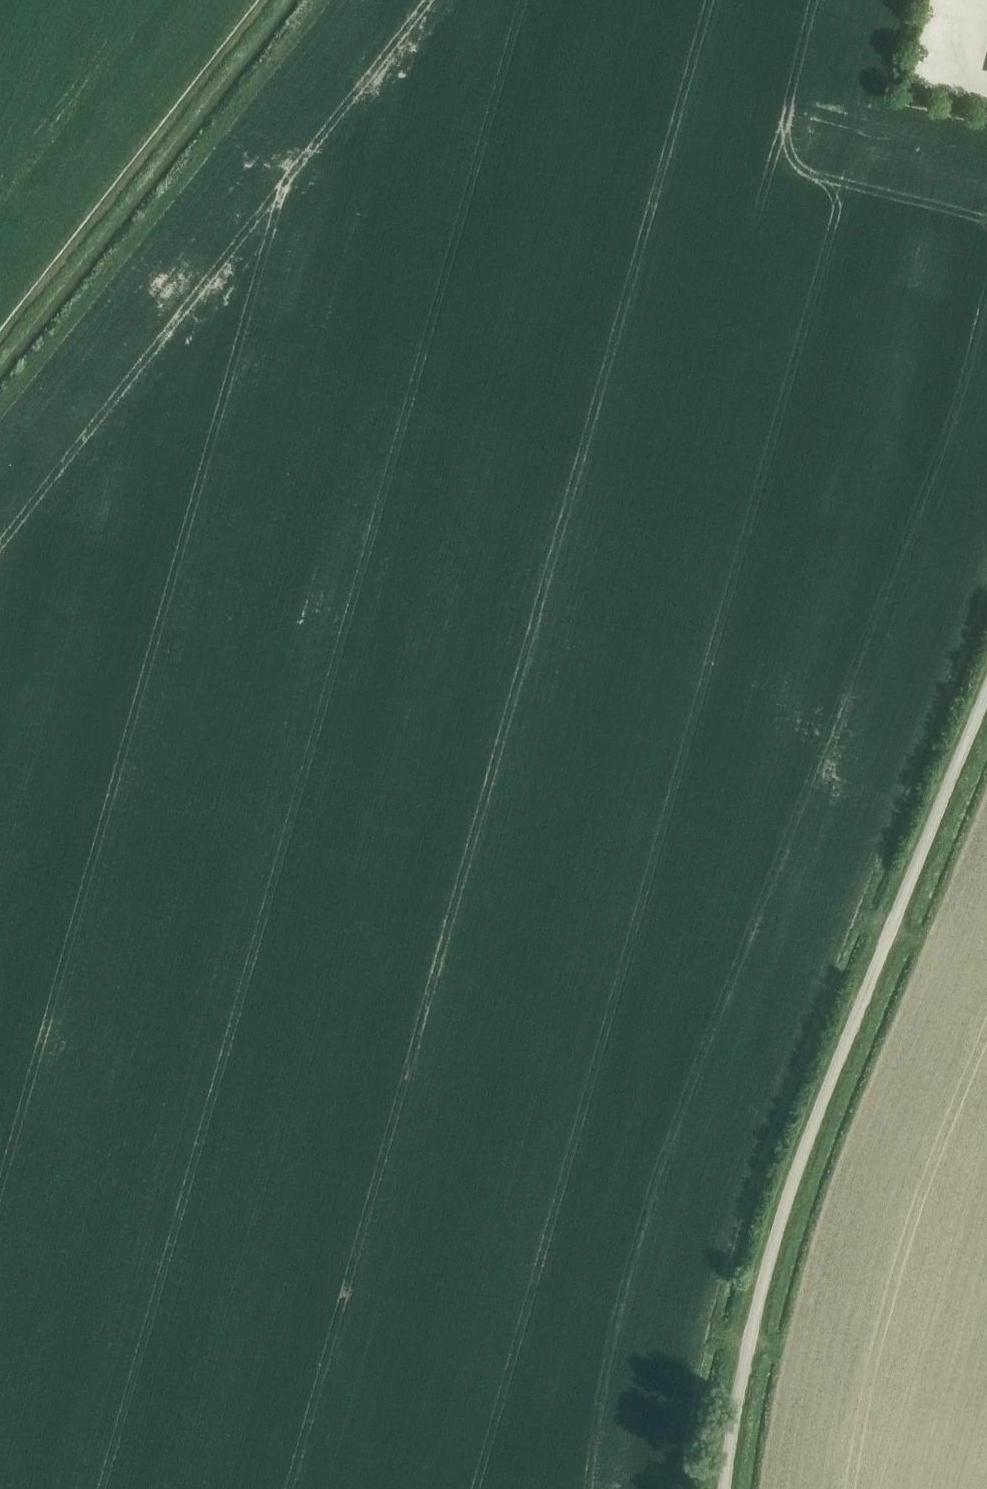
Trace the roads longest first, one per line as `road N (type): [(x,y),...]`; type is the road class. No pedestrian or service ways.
road 1 (unclassified): [(724,1488),(736,1395),(780,1216),(986,693)]

